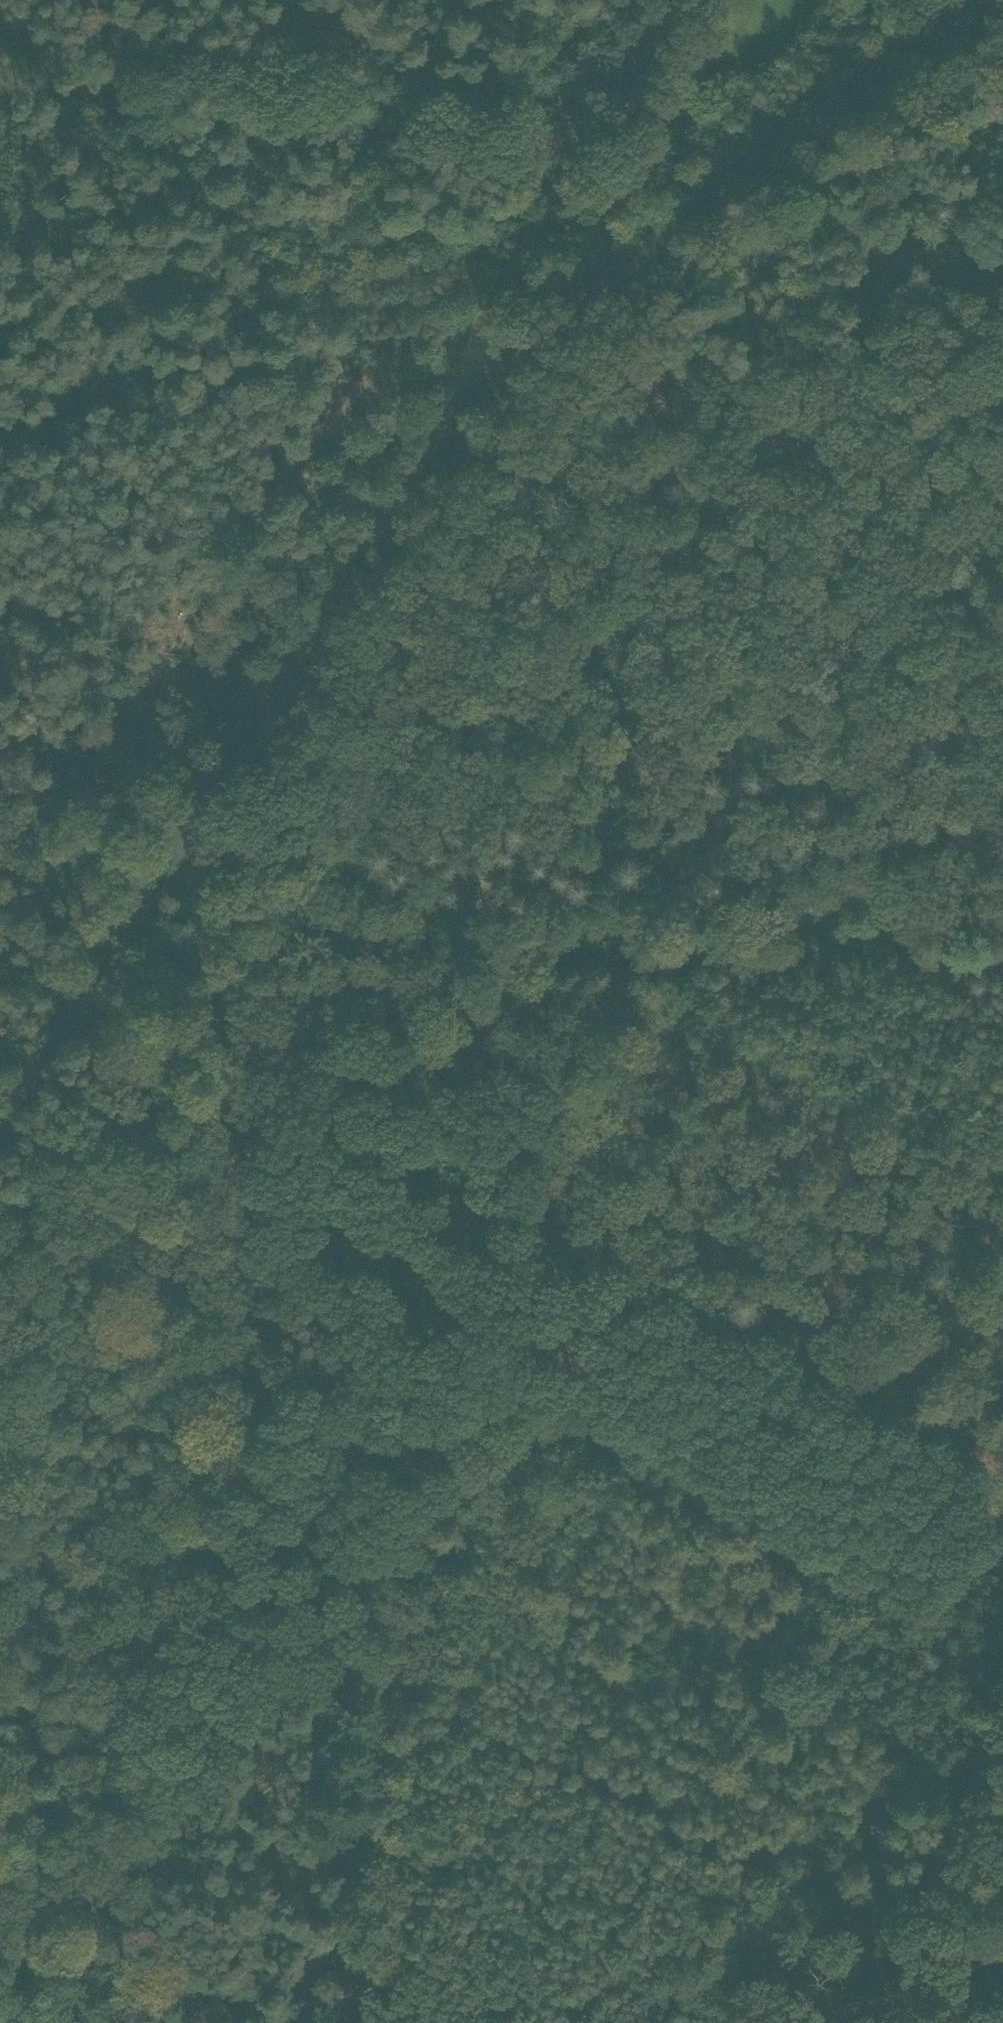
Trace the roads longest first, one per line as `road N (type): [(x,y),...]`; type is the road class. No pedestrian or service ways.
road 1 (unclassified): [(989,0),(489,369),(436,429),(0,1132)]
road 2 (track): [(489,369),(479,333),(507,271),(672,0)]
road 3 (track): [(597,289),(590,267),(599,235),(644,142),(717,56)]

